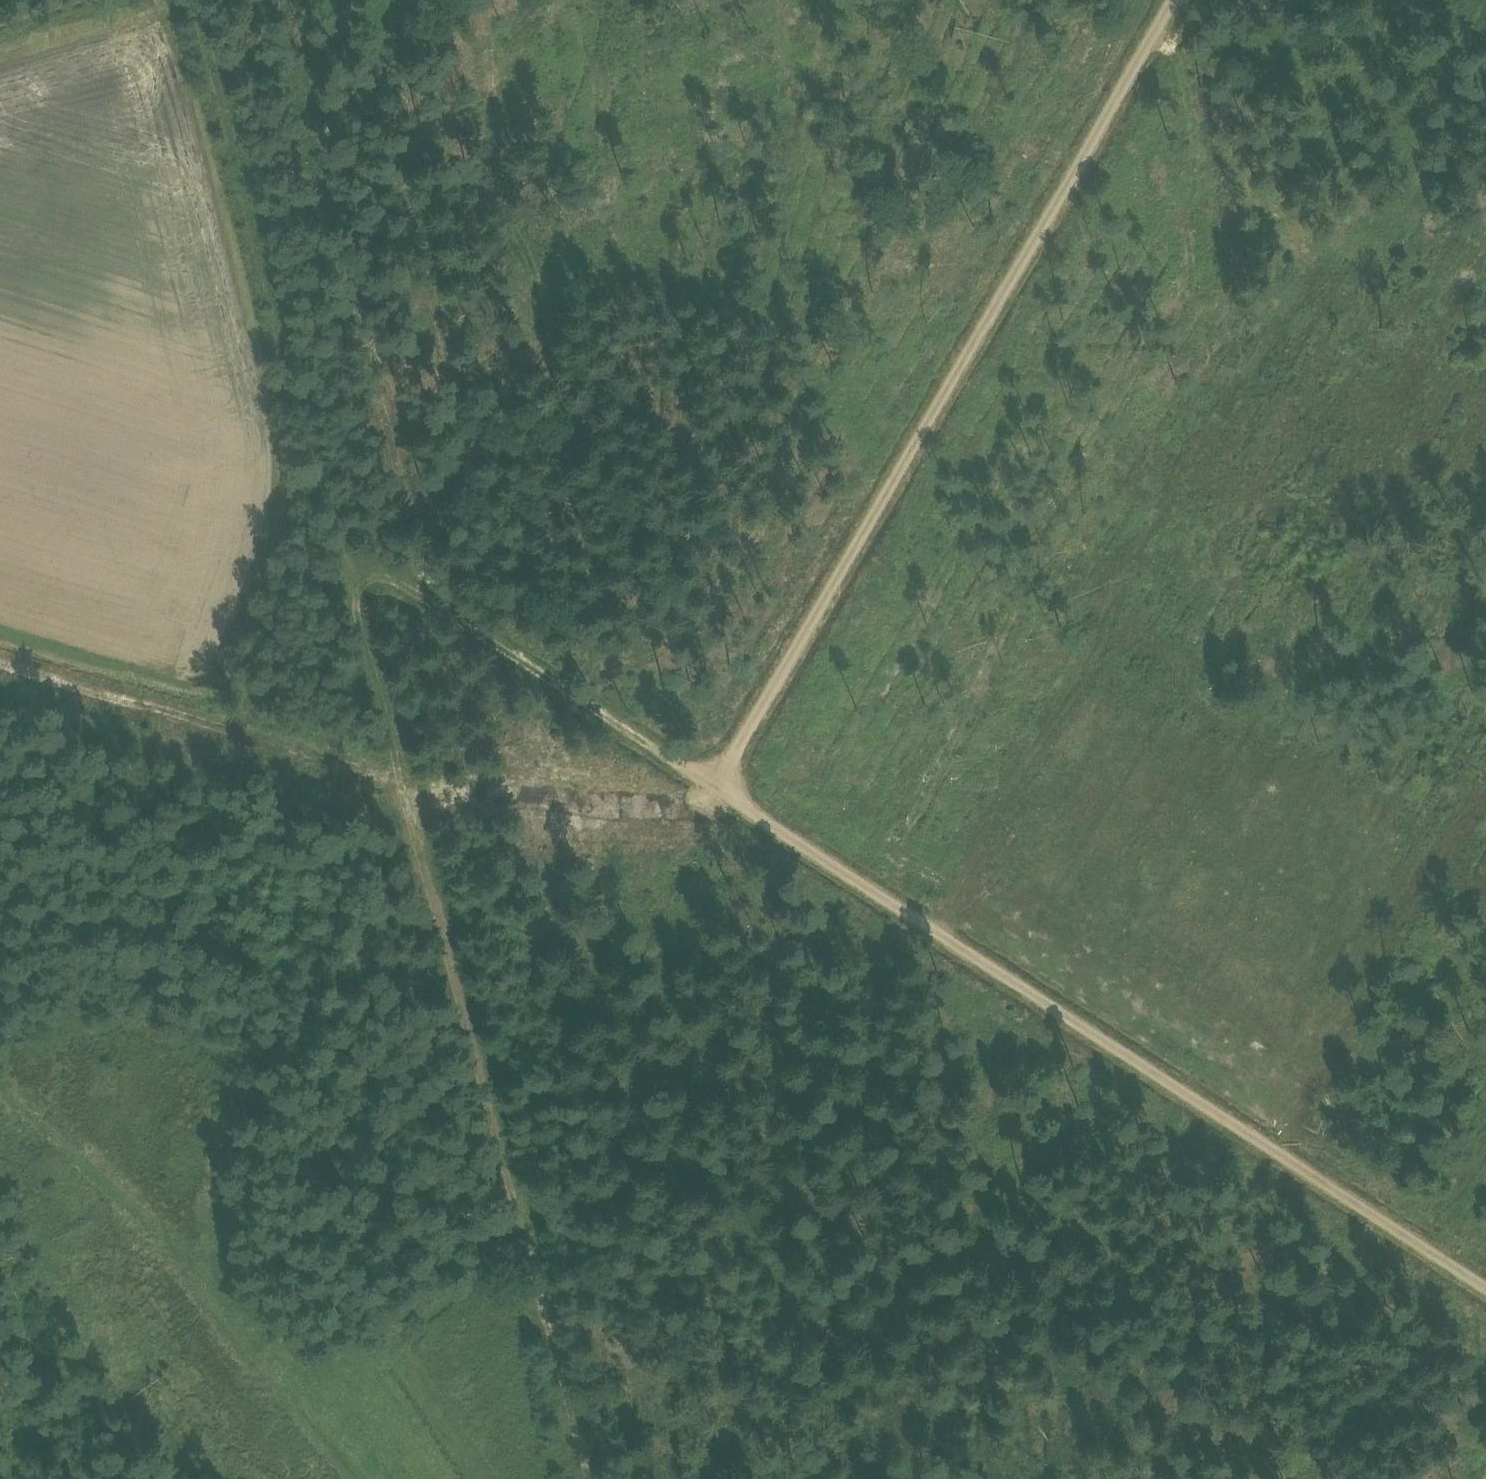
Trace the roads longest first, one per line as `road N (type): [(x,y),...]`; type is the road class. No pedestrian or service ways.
road 1 (track): [(1176,0),(716,782),(394,579),(374,578),(357,586),(352,605),(396,771)]
road 2 (track): [(716,782),(1485,1284)]
road 3 (track): [(396,771),(588,1478)]

